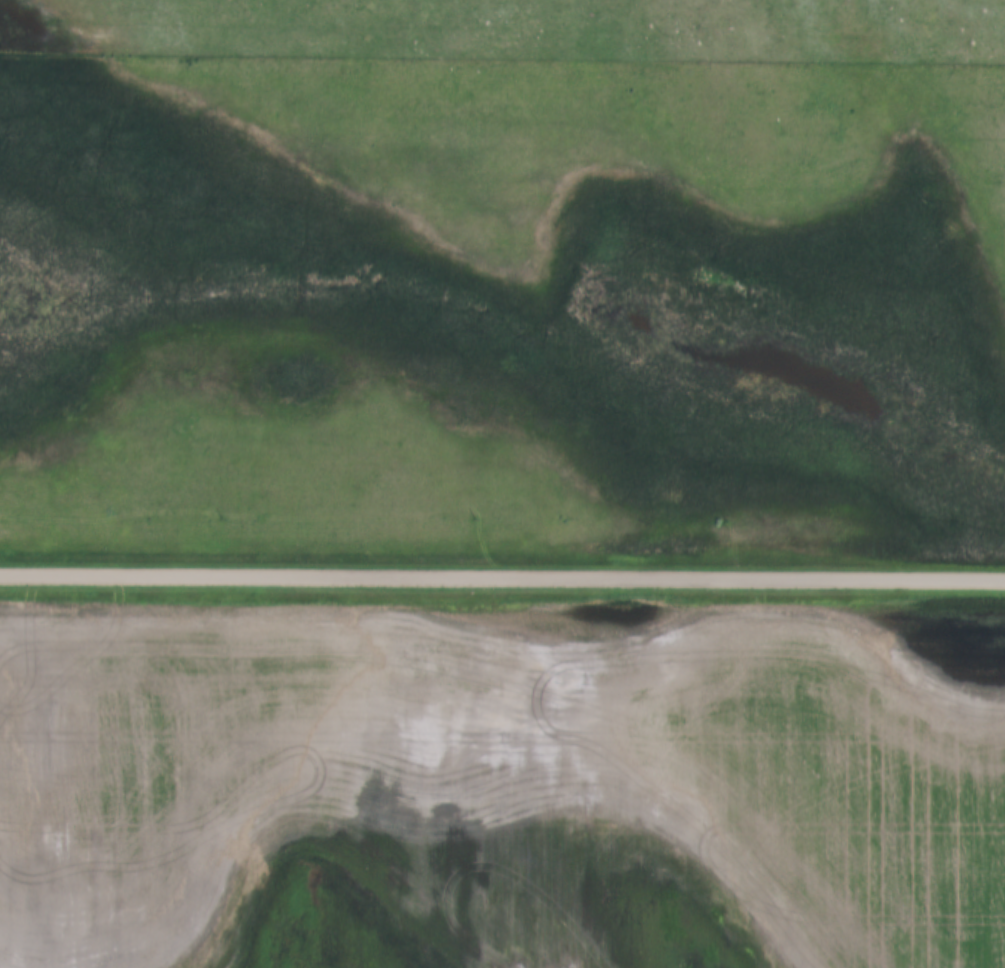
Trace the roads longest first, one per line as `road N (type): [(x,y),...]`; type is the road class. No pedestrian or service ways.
road 1 (residential): [(0,580),(1004,585)]

